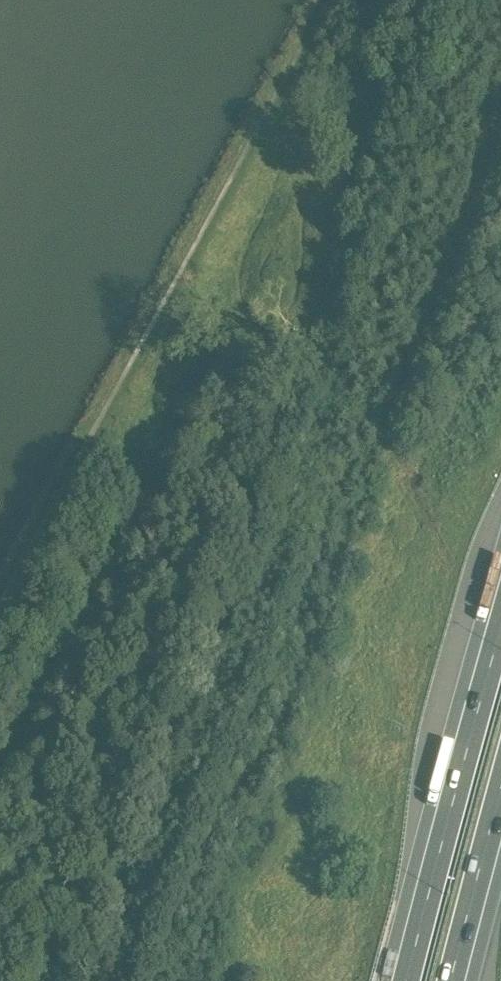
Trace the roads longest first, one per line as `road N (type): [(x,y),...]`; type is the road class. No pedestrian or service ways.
road 1 (motorway): [(500,604),(401,980)]
road 2 (motorway): [(457,980),(500,815)]

